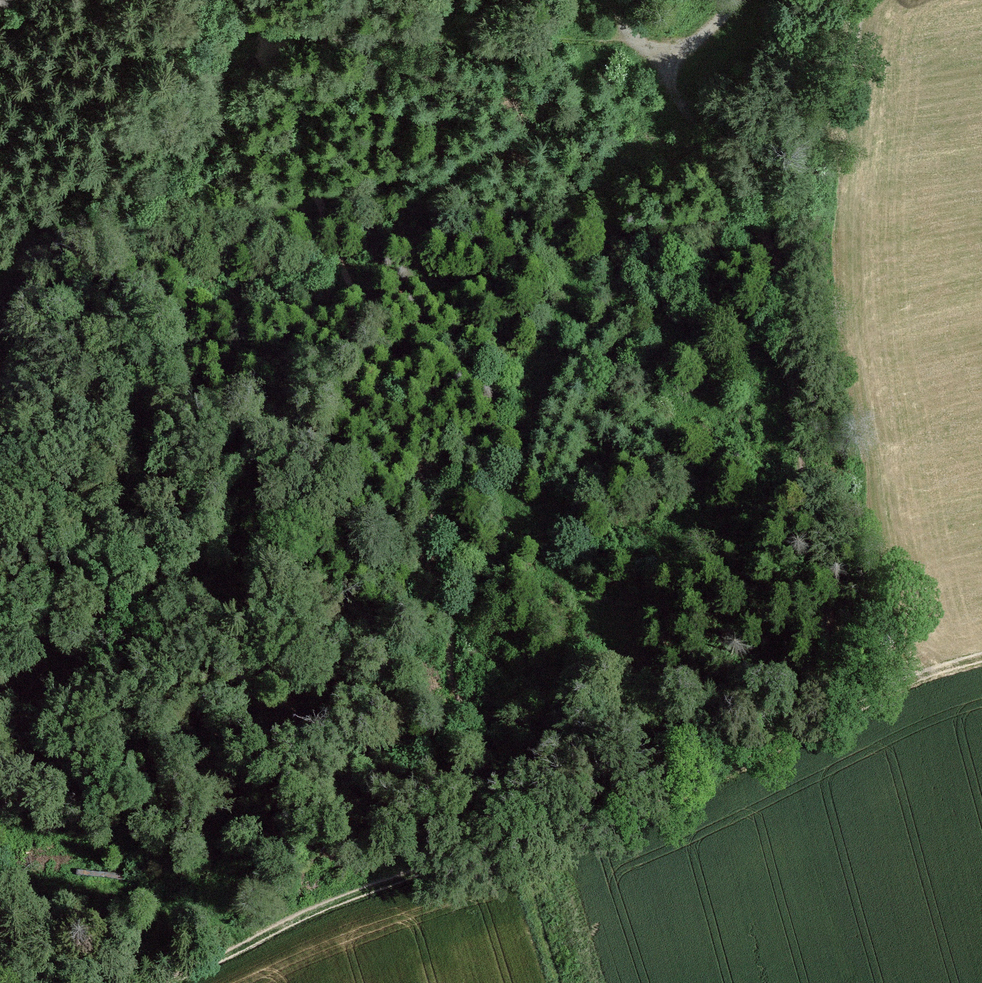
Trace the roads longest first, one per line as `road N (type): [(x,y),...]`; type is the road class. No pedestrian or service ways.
road 1 (track): [(279,0),(305,51),(322,158),(366,268),(453,599),(531,836)]
road 2 (track): [(666,69),(778,267),(882,687)]
road 3 (track): [(531,836),(882,687)]
road 4 (track): [(192,982),(531,836)]
road 5 (track): [(625,33),(598,38),(325,0)]

